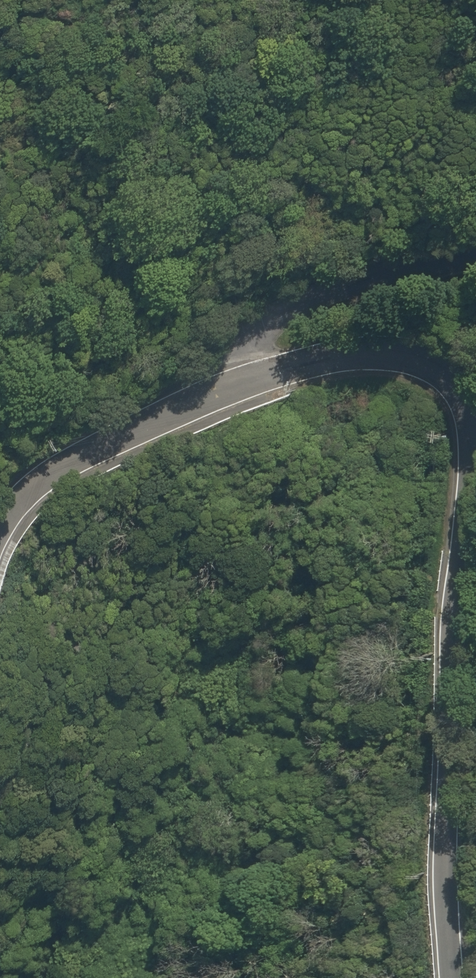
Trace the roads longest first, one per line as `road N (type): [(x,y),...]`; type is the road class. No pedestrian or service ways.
road 1 (unclassified): [(213,394),(374,356),(434,366),(469,401),(446,792),(453,977)]
road 2 (residential): [(213,394),(248,349),(286,319),(365,275),(475,247)]
road 3 (unclassified): [(0,544),(38,493),(74,466),(213,394)]

